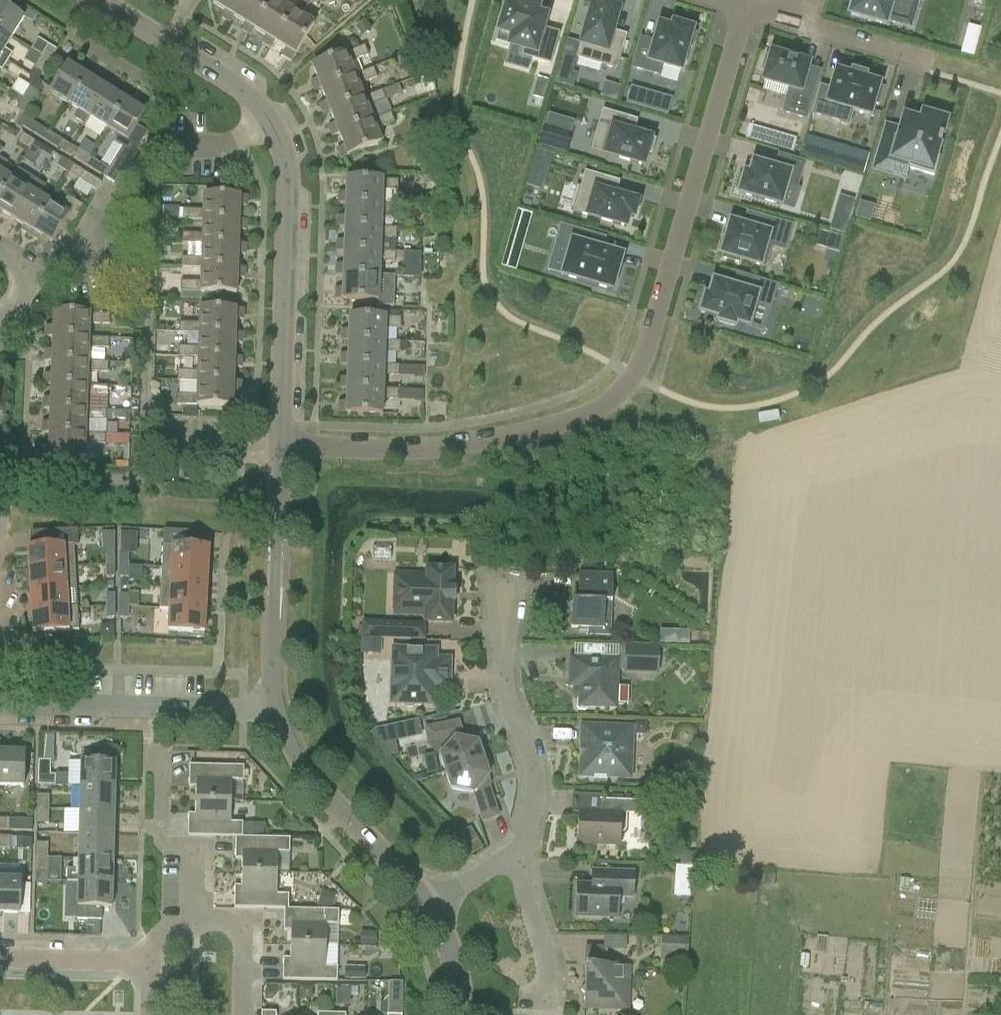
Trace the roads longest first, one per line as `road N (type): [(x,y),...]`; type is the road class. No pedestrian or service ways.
road 1 (residential): [(280,449),(463,445),(560,425),(615,398),(646,357),(747,3)]
road 2 (tertiary): [(280,449),(283,148),(245,93),(97,0)]
road 3 (residential): [(276,701),(234,711),(0,703)]
road 4 (residential): [(521,858),(536,773),(504,681),(505,591)]
road 5 (tertiary): [(432,910),(307,772),(276,701)]
road 6 (tertiary): [(276,701),(280,449)]
road 7 (residential): [(149,1014),(149,973),(137,962),(0,958)]
road 8 (residential): [(548,994),(521,858)]
road 9 (residential): [(929,60),(816,28),(802,17)]

